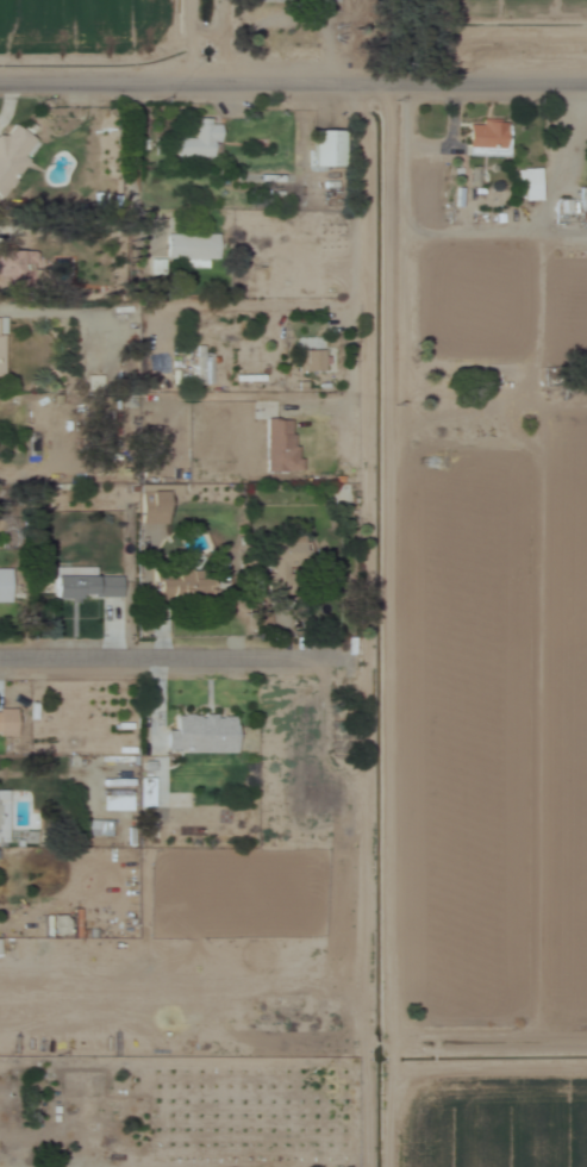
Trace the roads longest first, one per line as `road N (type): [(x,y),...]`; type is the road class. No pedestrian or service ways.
road 1 (residential): [(586,92),(260,94),(0,76)]
road 2 (residential): [(0,662),(337,663)]

